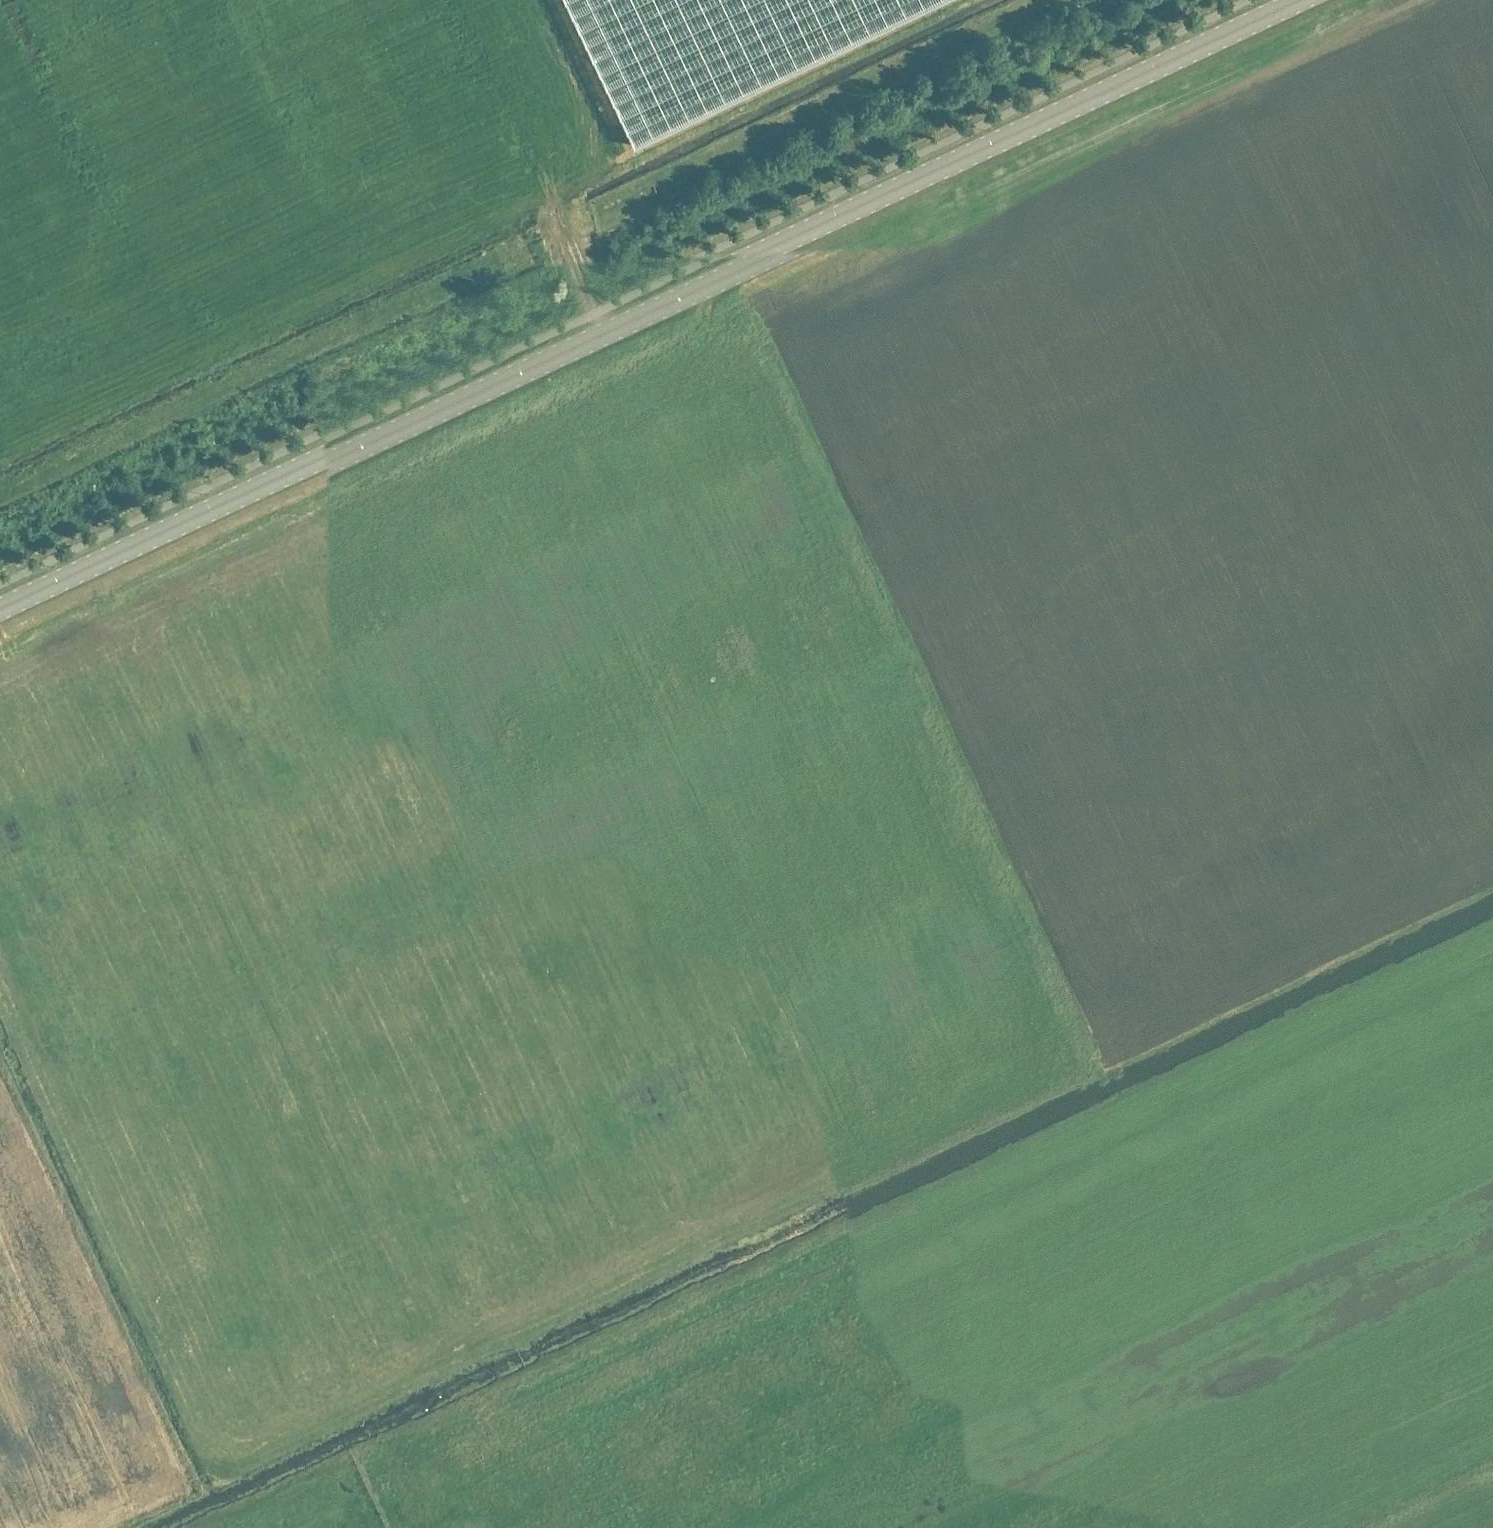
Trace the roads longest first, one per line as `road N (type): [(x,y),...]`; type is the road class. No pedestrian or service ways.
road 1 (unclassified): [(0,611),(1300,0)]

